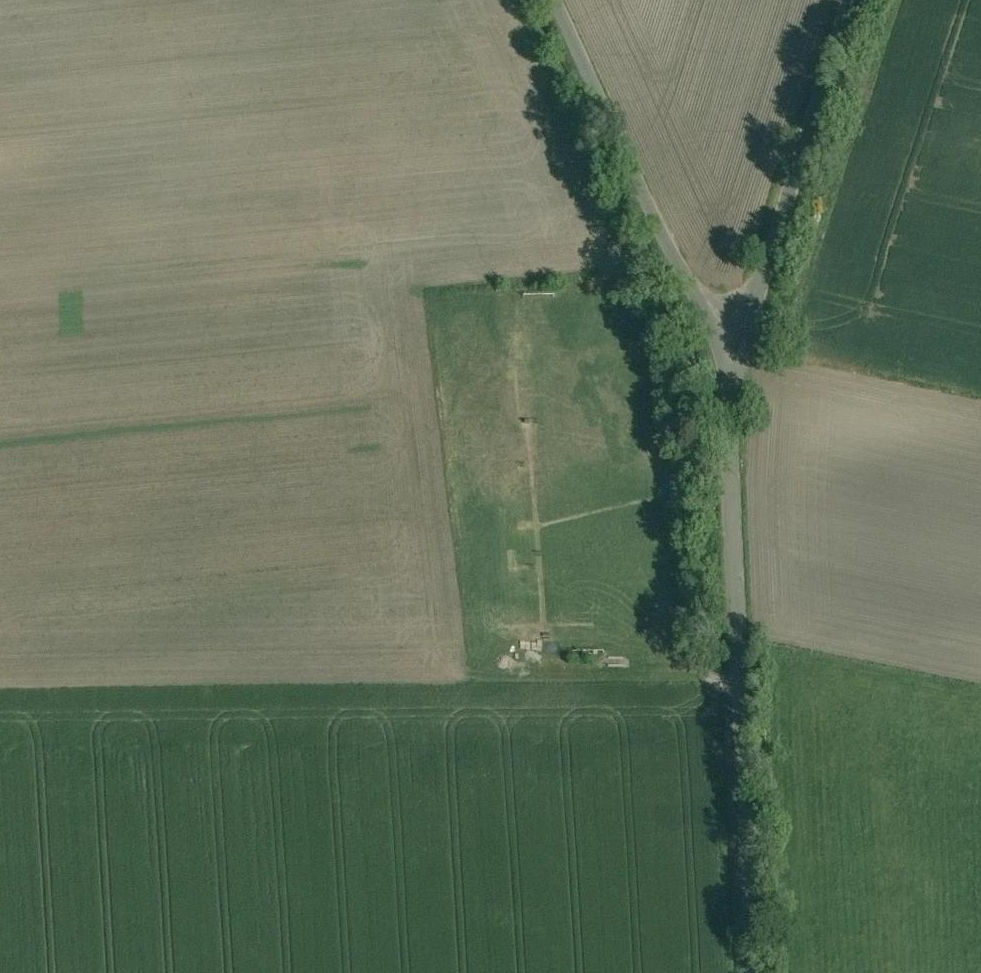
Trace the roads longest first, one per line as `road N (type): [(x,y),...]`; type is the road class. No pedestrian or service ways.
road 1 (unclassified): [(759,972),(734,373)]
road 2 (unclassified): [(734,373),(560,0)]
road 3 (unclassified): [(734,373),(852,0)]

